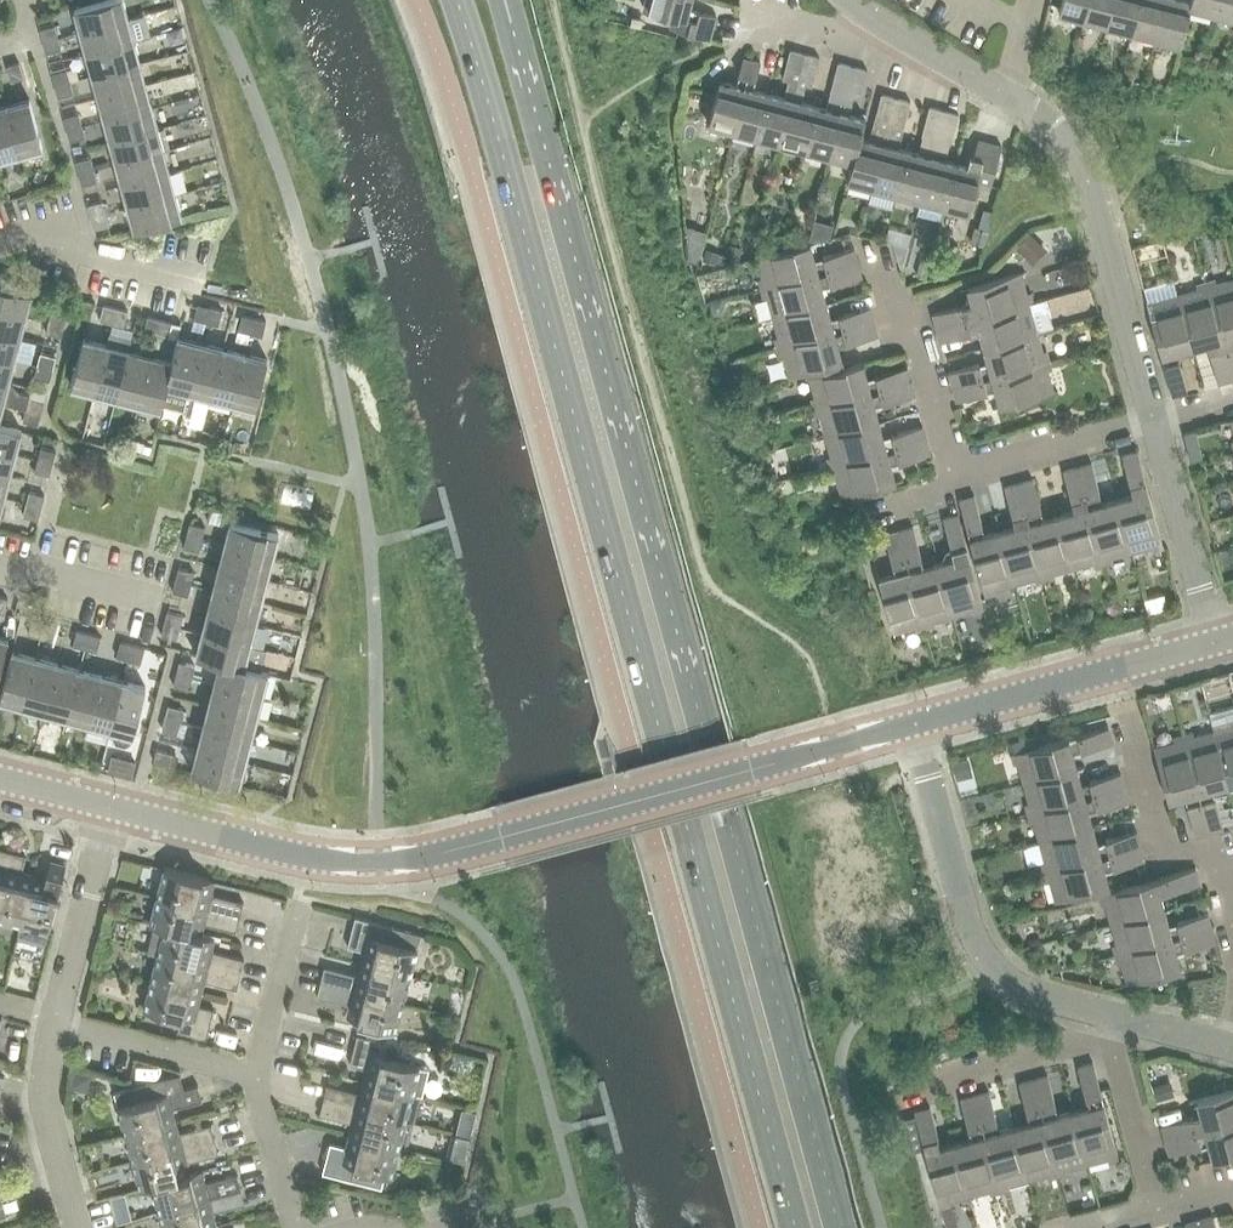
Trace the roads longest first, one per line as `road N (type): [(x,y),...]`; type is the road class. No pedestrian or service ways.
road 1 (primary): [(455,0),(798,1227)]
road 2 (primary): [(842,1227),(504,0)]
road 3 (tertiary): [(110,807),(312,860),(394,861),(914,725)]
road 4 (residential): [(914,725),(976,944),(1023,988),(1110,1015)]
road 5 (residential): [(1153,418),(1084,170),(1057,128),(1007,96)]
road 6 (tertiary): [(914,725),(1215,642)]
road 7 (residential): [(956,472),(920,341),(895,325),(877,258)]
road 8 (residential): [(1215,642),(1155,426)]
road 9 (residential): [(56,1020),(110,807)]
road 10 (residential): [(78,1227),(46,1102),(56,1020)]
road 11 (residential): [(906,1089),(1108,1035)]
road 12 (residential): [(255,1074),(56,1020)]
road 13 (residential): [(956,472),(1153,418)]
road 14 (residential): [(195,279),(27,236),(0,244)]
road 15 (residential): [(1216,867),(1210,847),(1166,859),(1131,730)]
road 16 (residential): [(1007,96),(848,0)]
road 17 (residential): [(1156,1207),(1108,1035)]
road 18 (residential): [(255,1074),(297,911)]
road 19 (residential): [(296,1227),(255,1074)]
road 20 (residential): [(145,598),(40,571),(28,577),(0,570)]
road 21 (residential): [(1110,1015),(1232,1048)]

